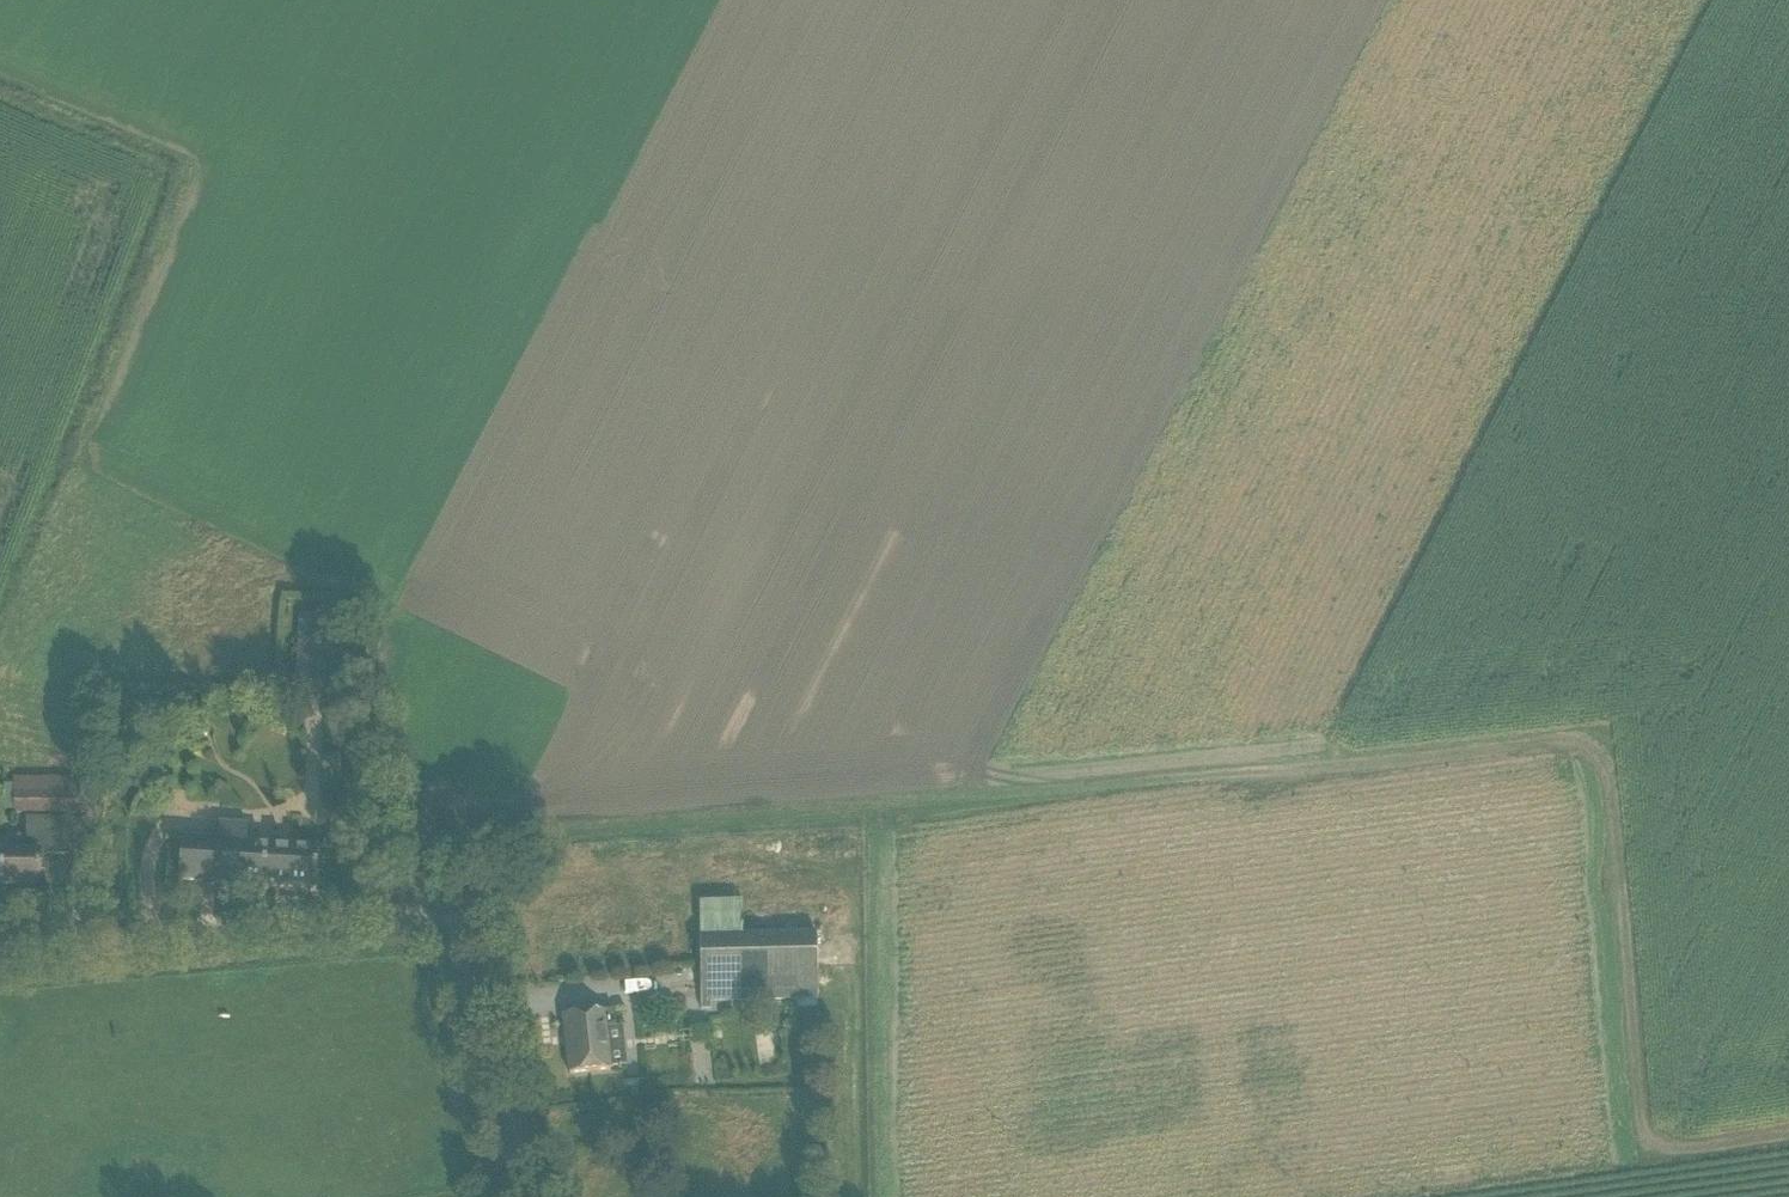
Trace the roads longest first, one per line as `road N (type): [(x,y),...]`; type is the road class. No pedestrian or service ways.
road 1 (track): [(395,917),(426,865),(563,831),(638,835),(1612,746),(1661,1160),(1788,1142)]
road 2 (unclassified): [(528,1196),(449,957),(417,918),(0,953)]

